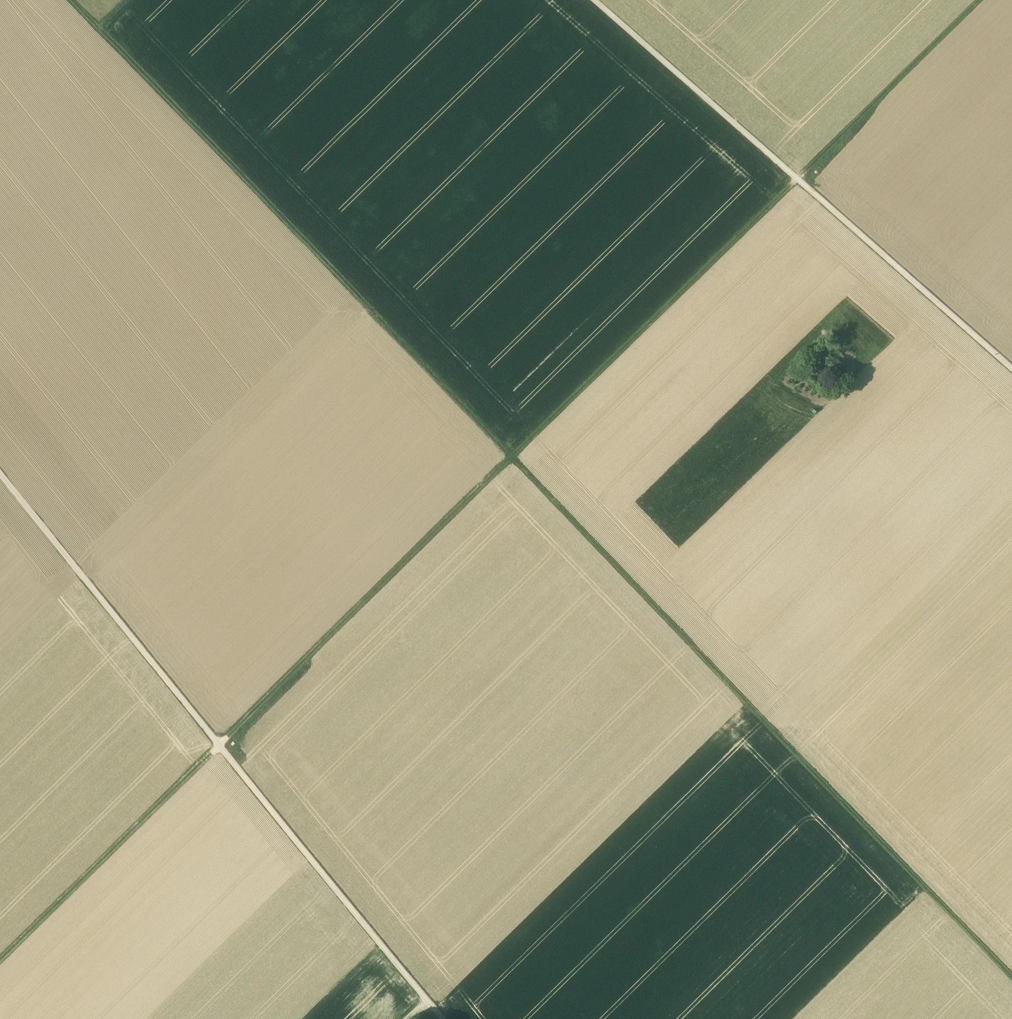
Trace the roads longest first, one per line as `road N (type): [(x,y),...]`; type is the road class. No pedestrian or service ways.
road 1 (track): [(977,0),(512,458),(1011,978)]
road 2 (track): [(71,0),(512,458),(0,961)]
road 3 (track): [(445,1018),(0,472)]
road 4 (track): [(1011,367),(595,0)]

